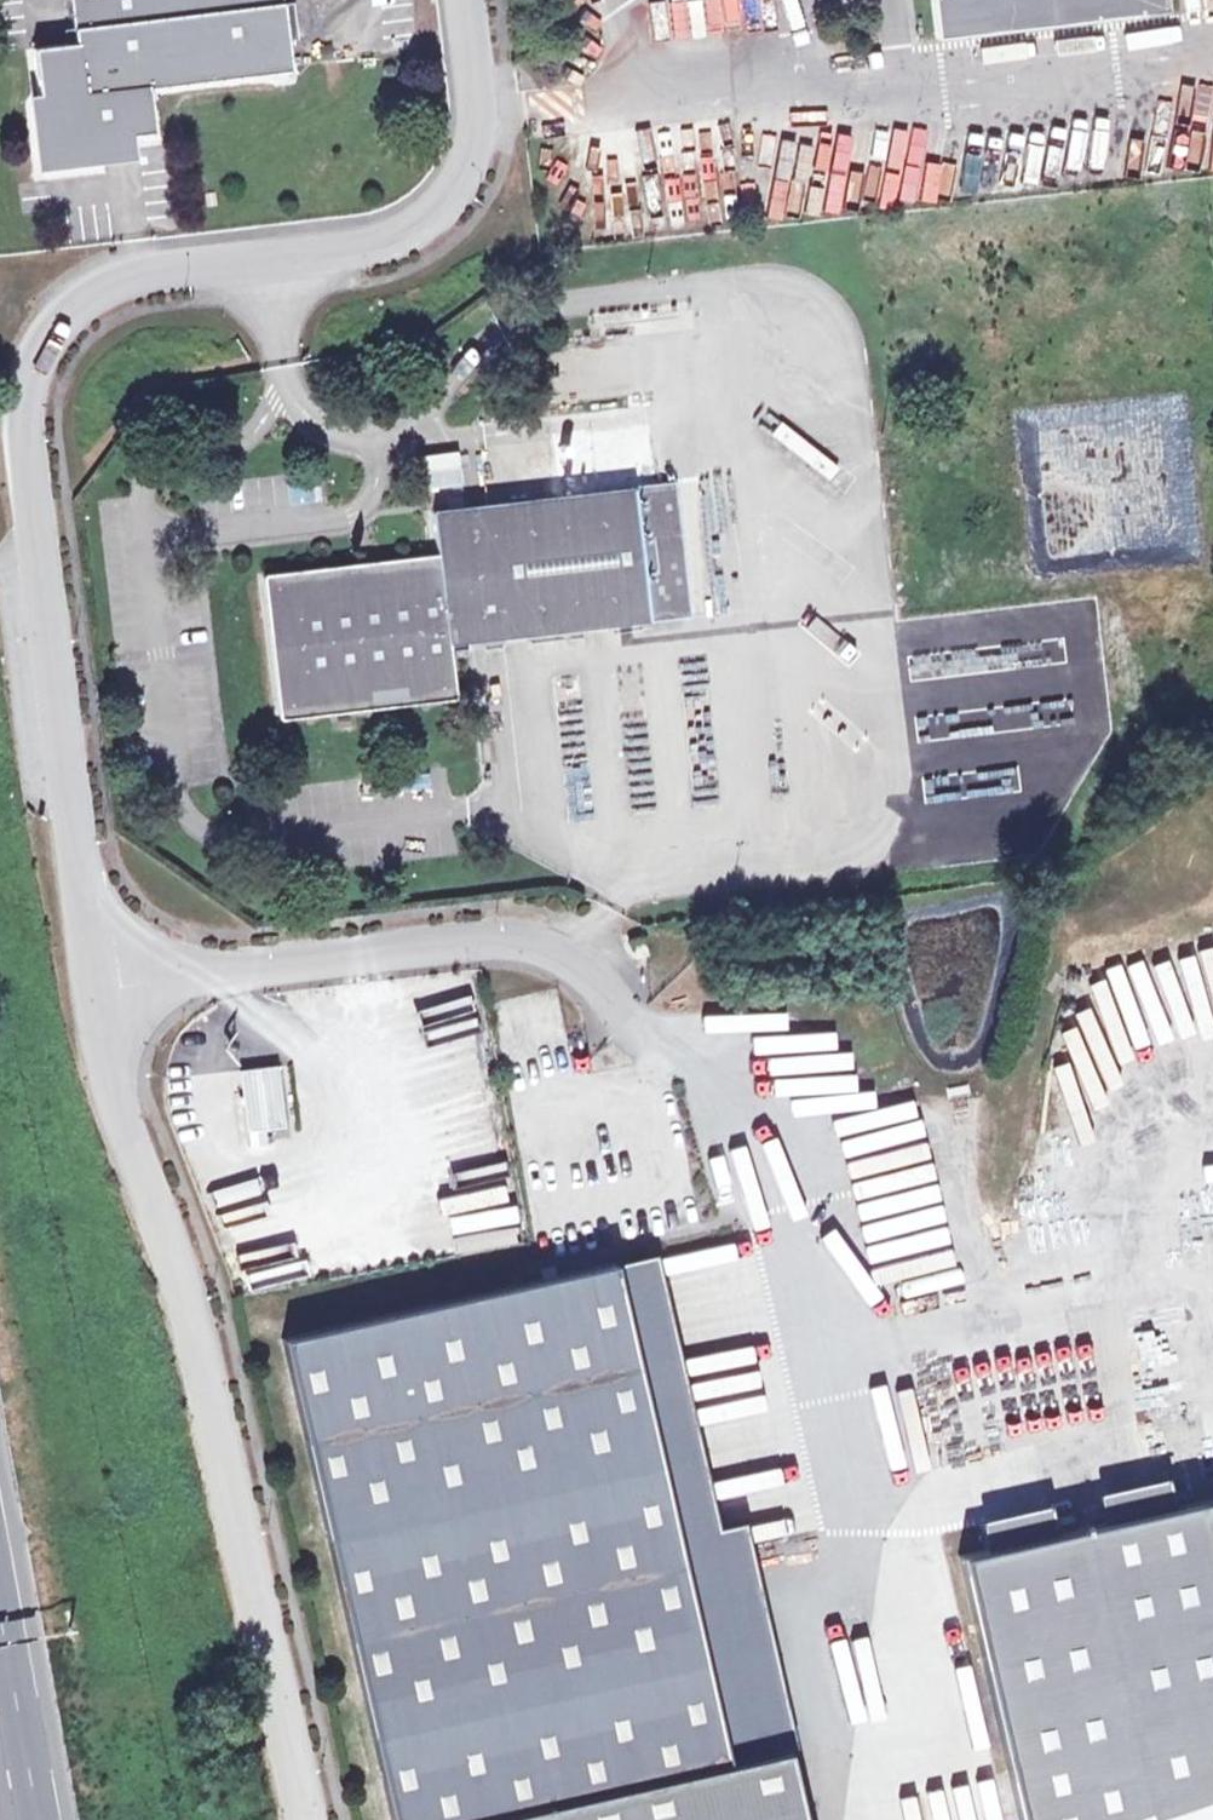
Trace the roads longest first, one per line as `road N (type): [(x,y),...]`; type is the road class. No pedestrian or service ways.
road 1 (motorway): [(29,1819),(0,1659)]

